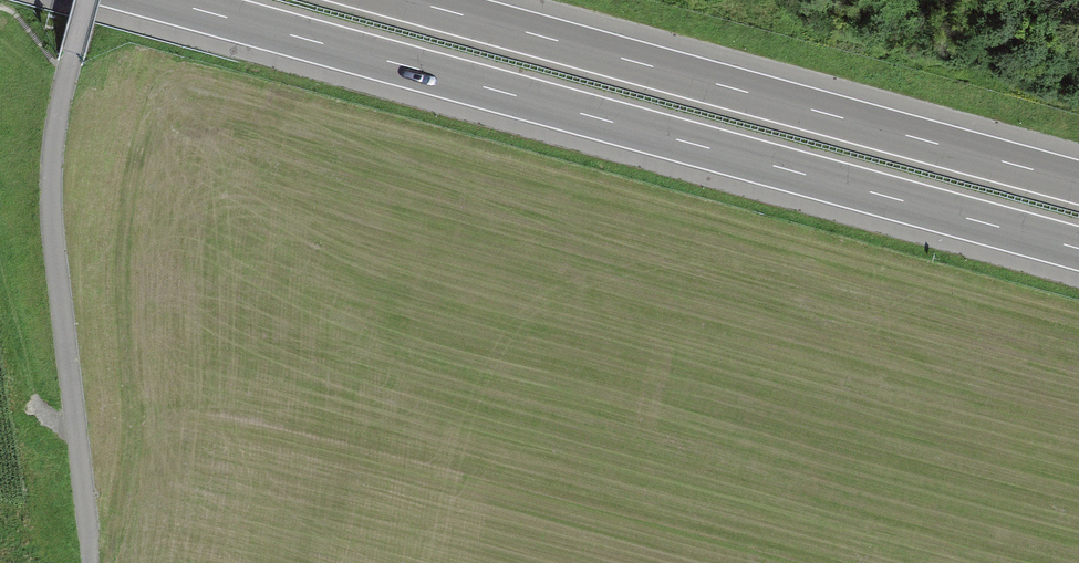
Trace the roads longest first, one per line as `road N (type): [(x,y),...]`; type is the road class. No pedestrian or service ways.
road 1 (motorway): [(158,0),(1078,250)]
road 2 (motorway): [(1078,182),(408,0)]
road 3 (unclassified): [(87,0),(57,120),(51,194),(89,562)]

